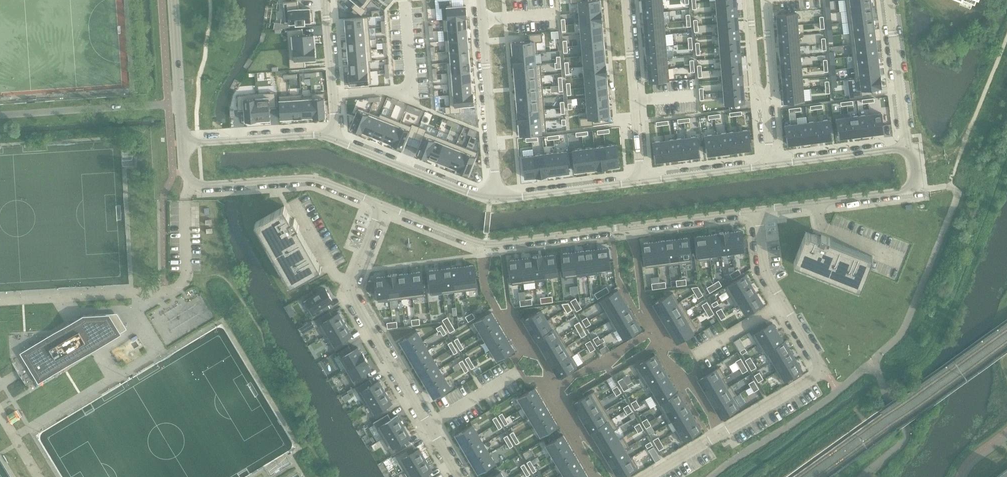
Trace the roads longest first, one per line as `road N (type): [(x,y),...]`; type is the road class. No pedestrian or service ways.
road 1 (residential): [(383,205),(485,245),(758,210)]
road 2 (residential): [(648,476),(825,372),(765,270),(758,210)]
road 3 (residential): [(383,205),(350,291),(459,476)]
road 4 (residential): [(758,210),(917,190),(908,147)]
road 5 (residential): [(480,0),(494,198)]
road 6 (residential): [(192,182),(309,178),(383,205)]
road 7 (residential): [(627,0),(641,182)]
road 8 (unclassified): [(180,104),(0,116)]
road 9 (residential): [(494,198),(335,140)]
road 10 (residential): [(335,140),(182,142)]
road 11 (residential): [(908,147),(890,0)]
road 12 (residential): [(641,182),(494,198)]
road 13 (residential): [(908,147),(772,165)]
road 14 (residential): [(772,165),(641,182)]

